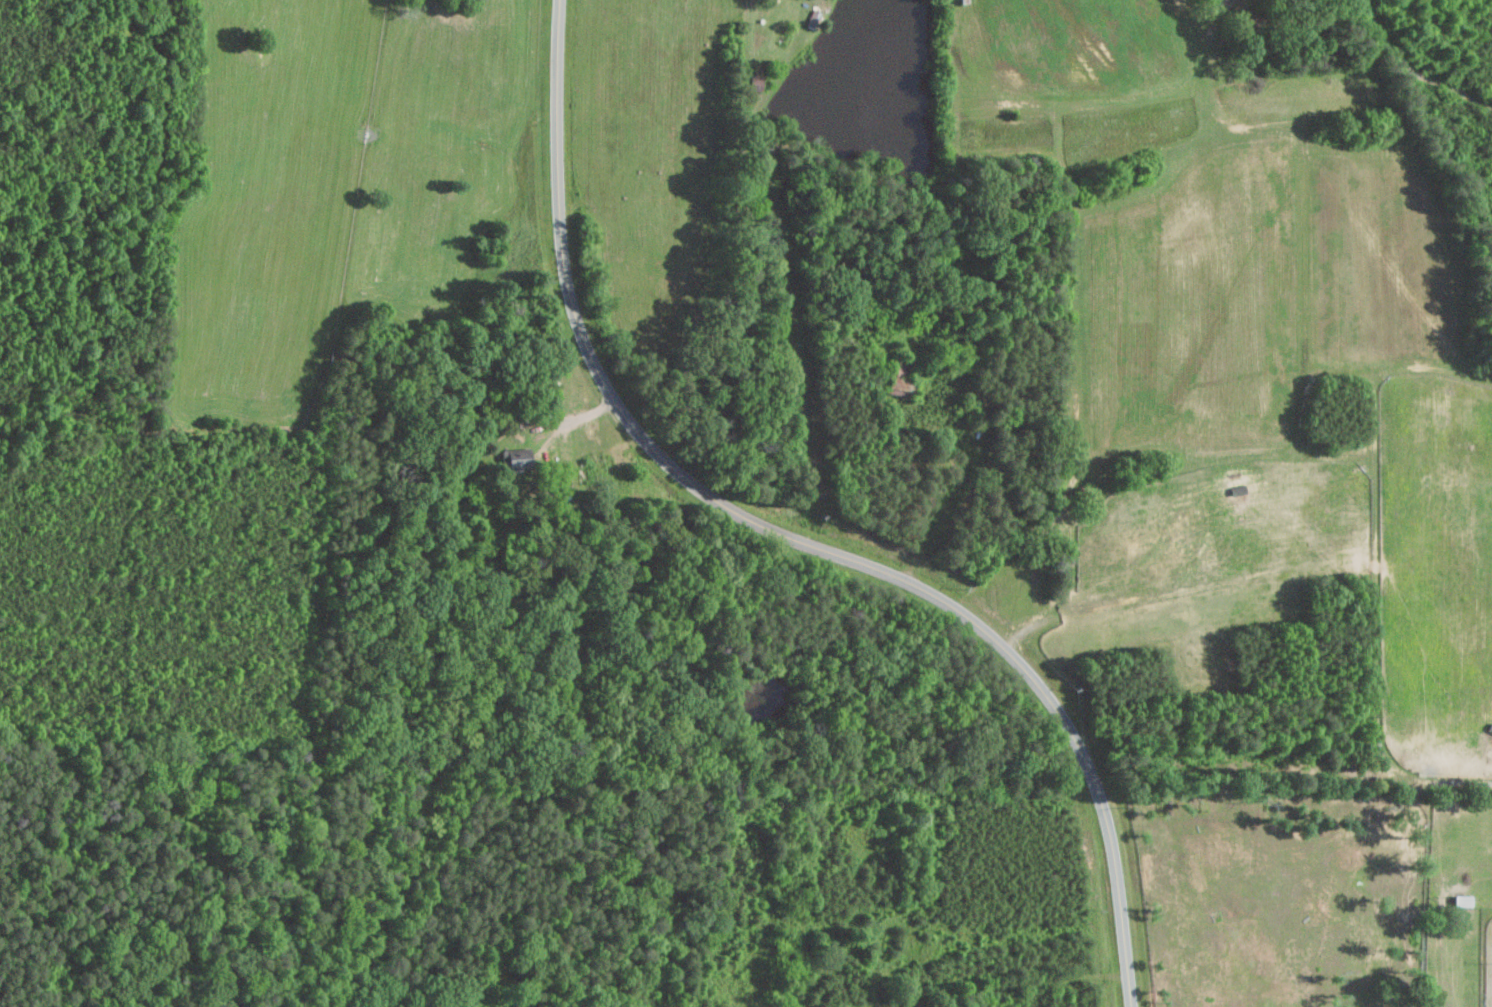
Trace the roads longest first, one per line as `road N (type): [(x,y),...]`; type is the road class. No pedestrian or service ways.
road 1 (residential): [(1131,1006),(1109,820),(1079,734),(1038,667),(949,598),(734,505),(647,448),(605,383),(566,256),(575,0)]

